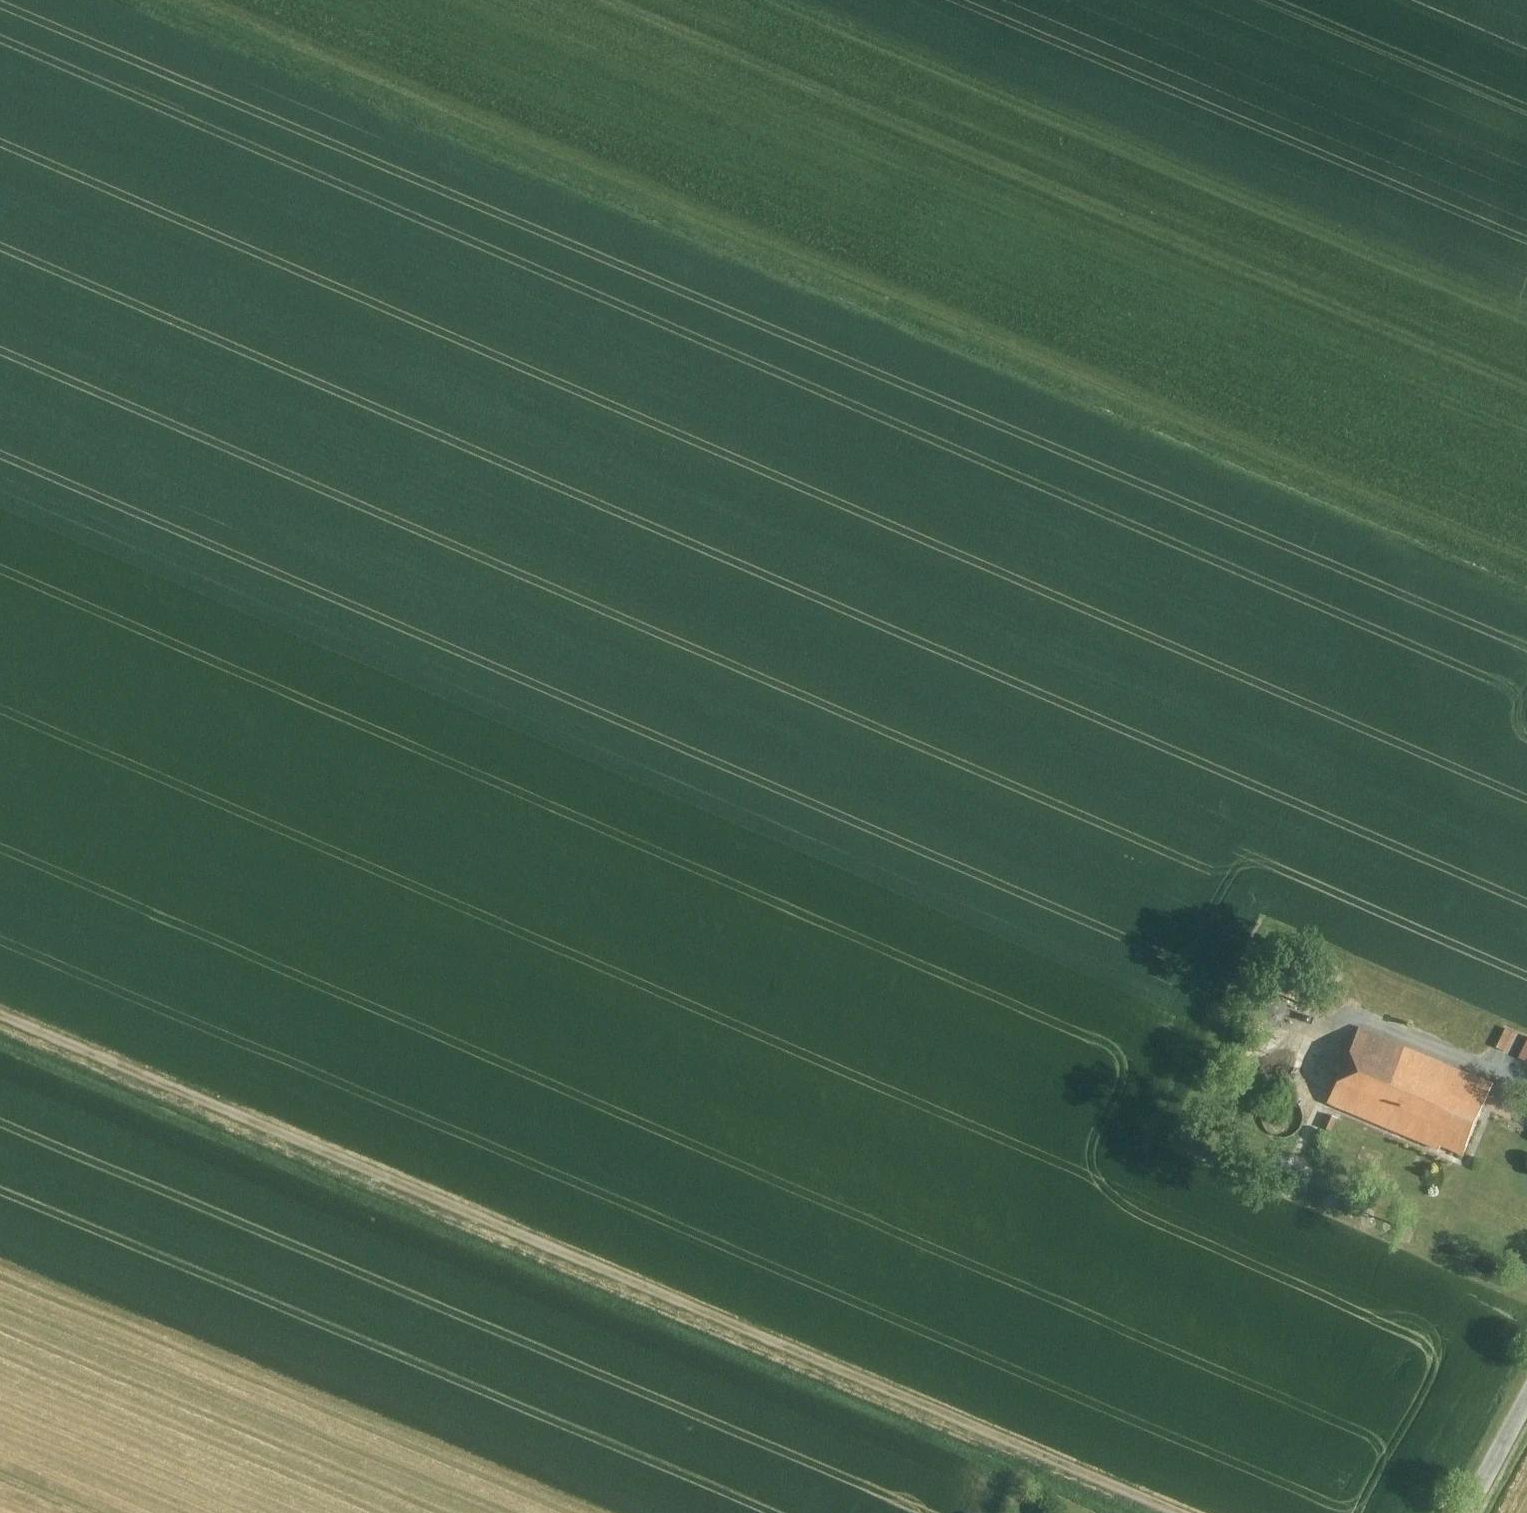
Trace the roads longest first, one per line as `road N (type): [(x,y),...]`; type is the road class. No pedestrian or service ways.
road 1 (track): [(1180,1512),(0,1014)]
road 2 (tertiary): [(1526,1401),(1467,1512)]

